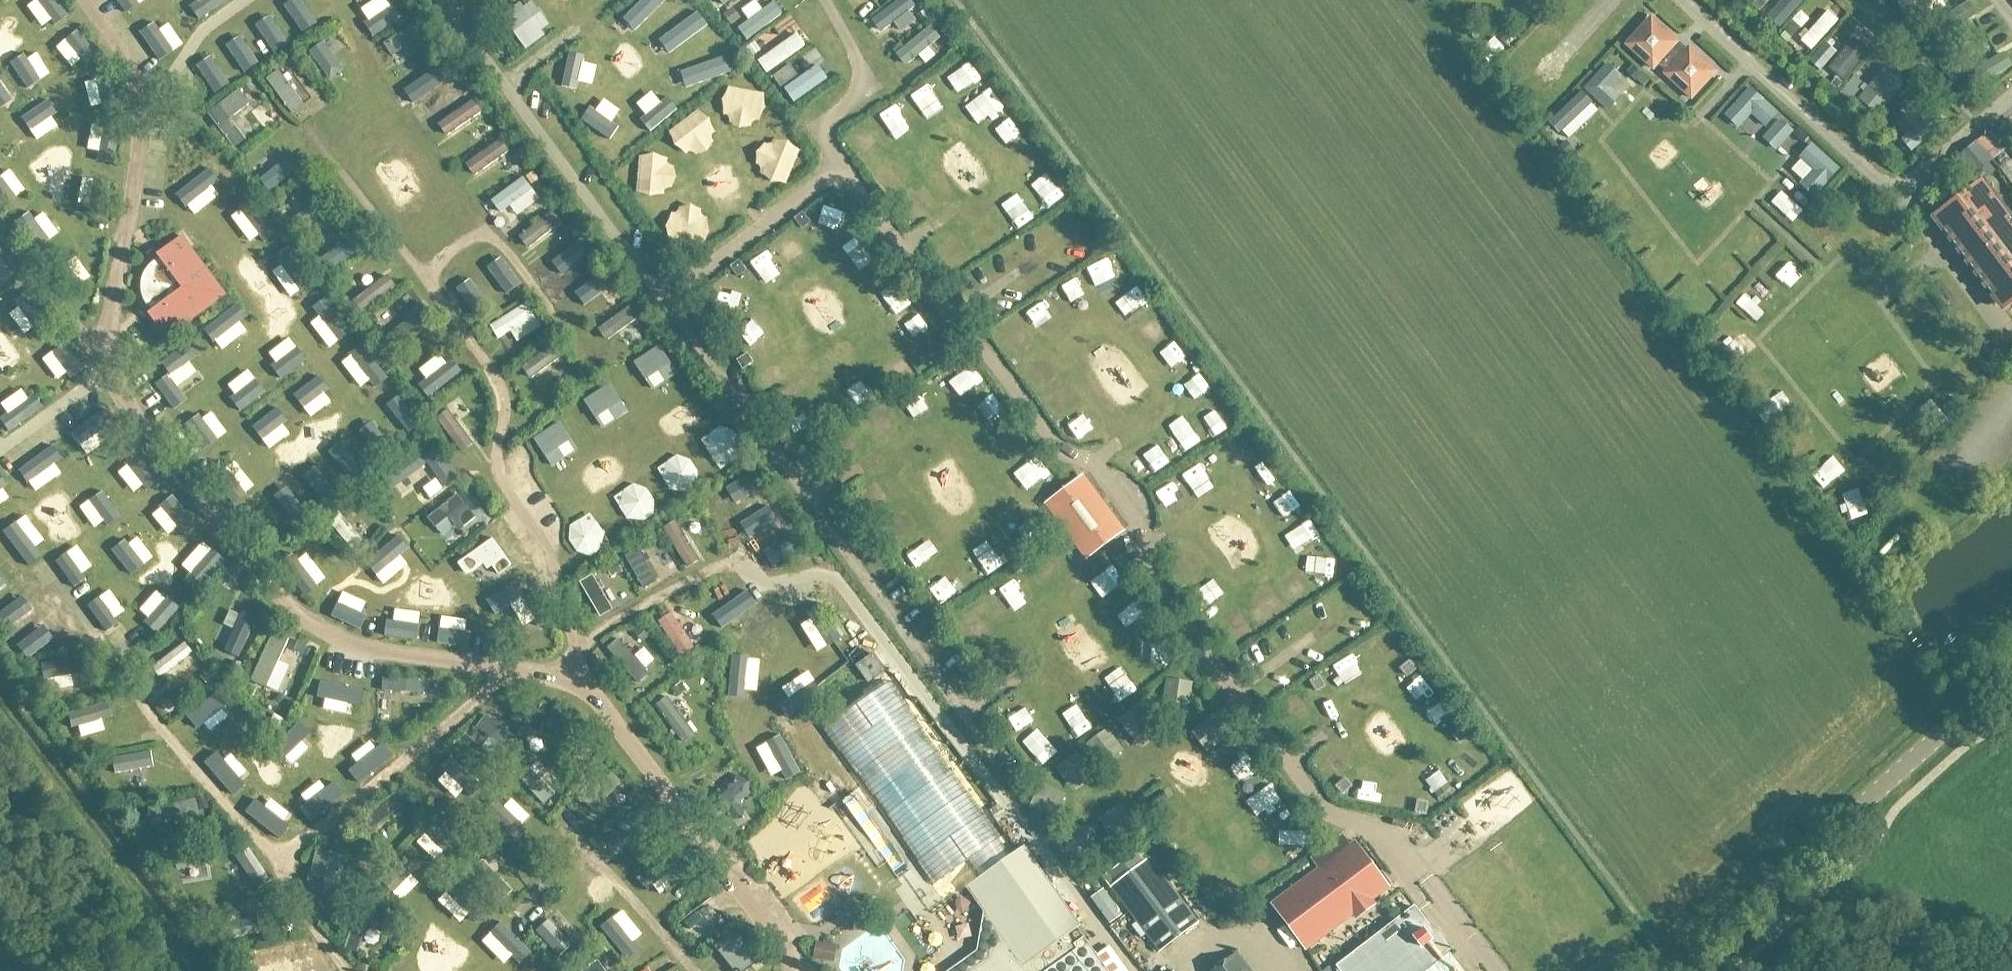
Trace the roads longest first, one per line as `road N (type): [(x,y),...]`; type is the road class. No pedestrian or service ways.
road 1 (unclassified): [(1682,970),(2011,675)]

